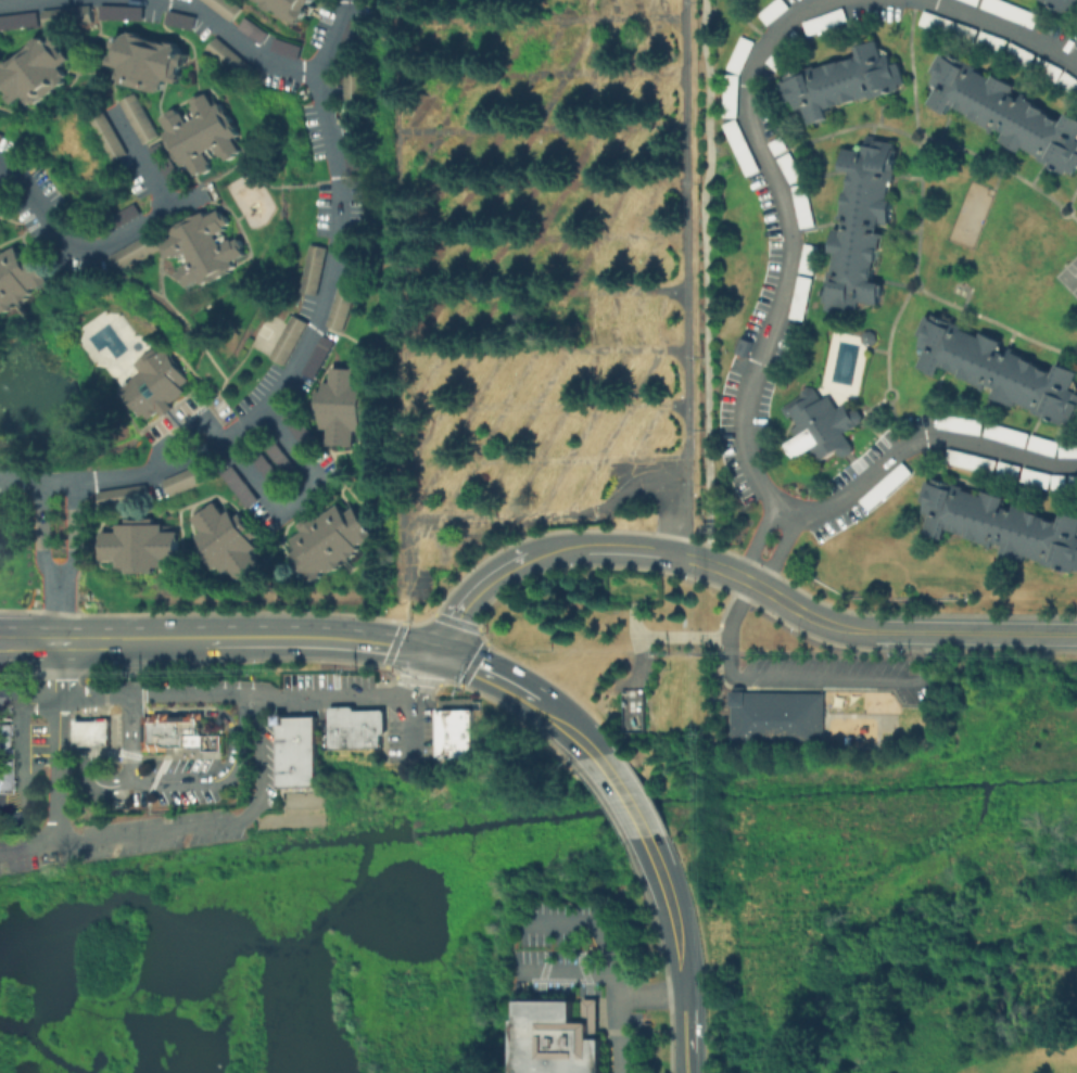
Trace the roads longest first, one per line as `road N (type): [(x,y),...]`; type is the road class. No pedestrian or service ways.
road 1 (tertiary): [(877,633),(833,627),(705,563),(565,550),(522,560),(484,584),(436,654)]
road 2 (secondary): [(436,654),(327,638),(204,638)]
road 3 (tertiary): [(1076,635),(877,633)]
road 4 (secondary): [(204,638),(38,639)]

